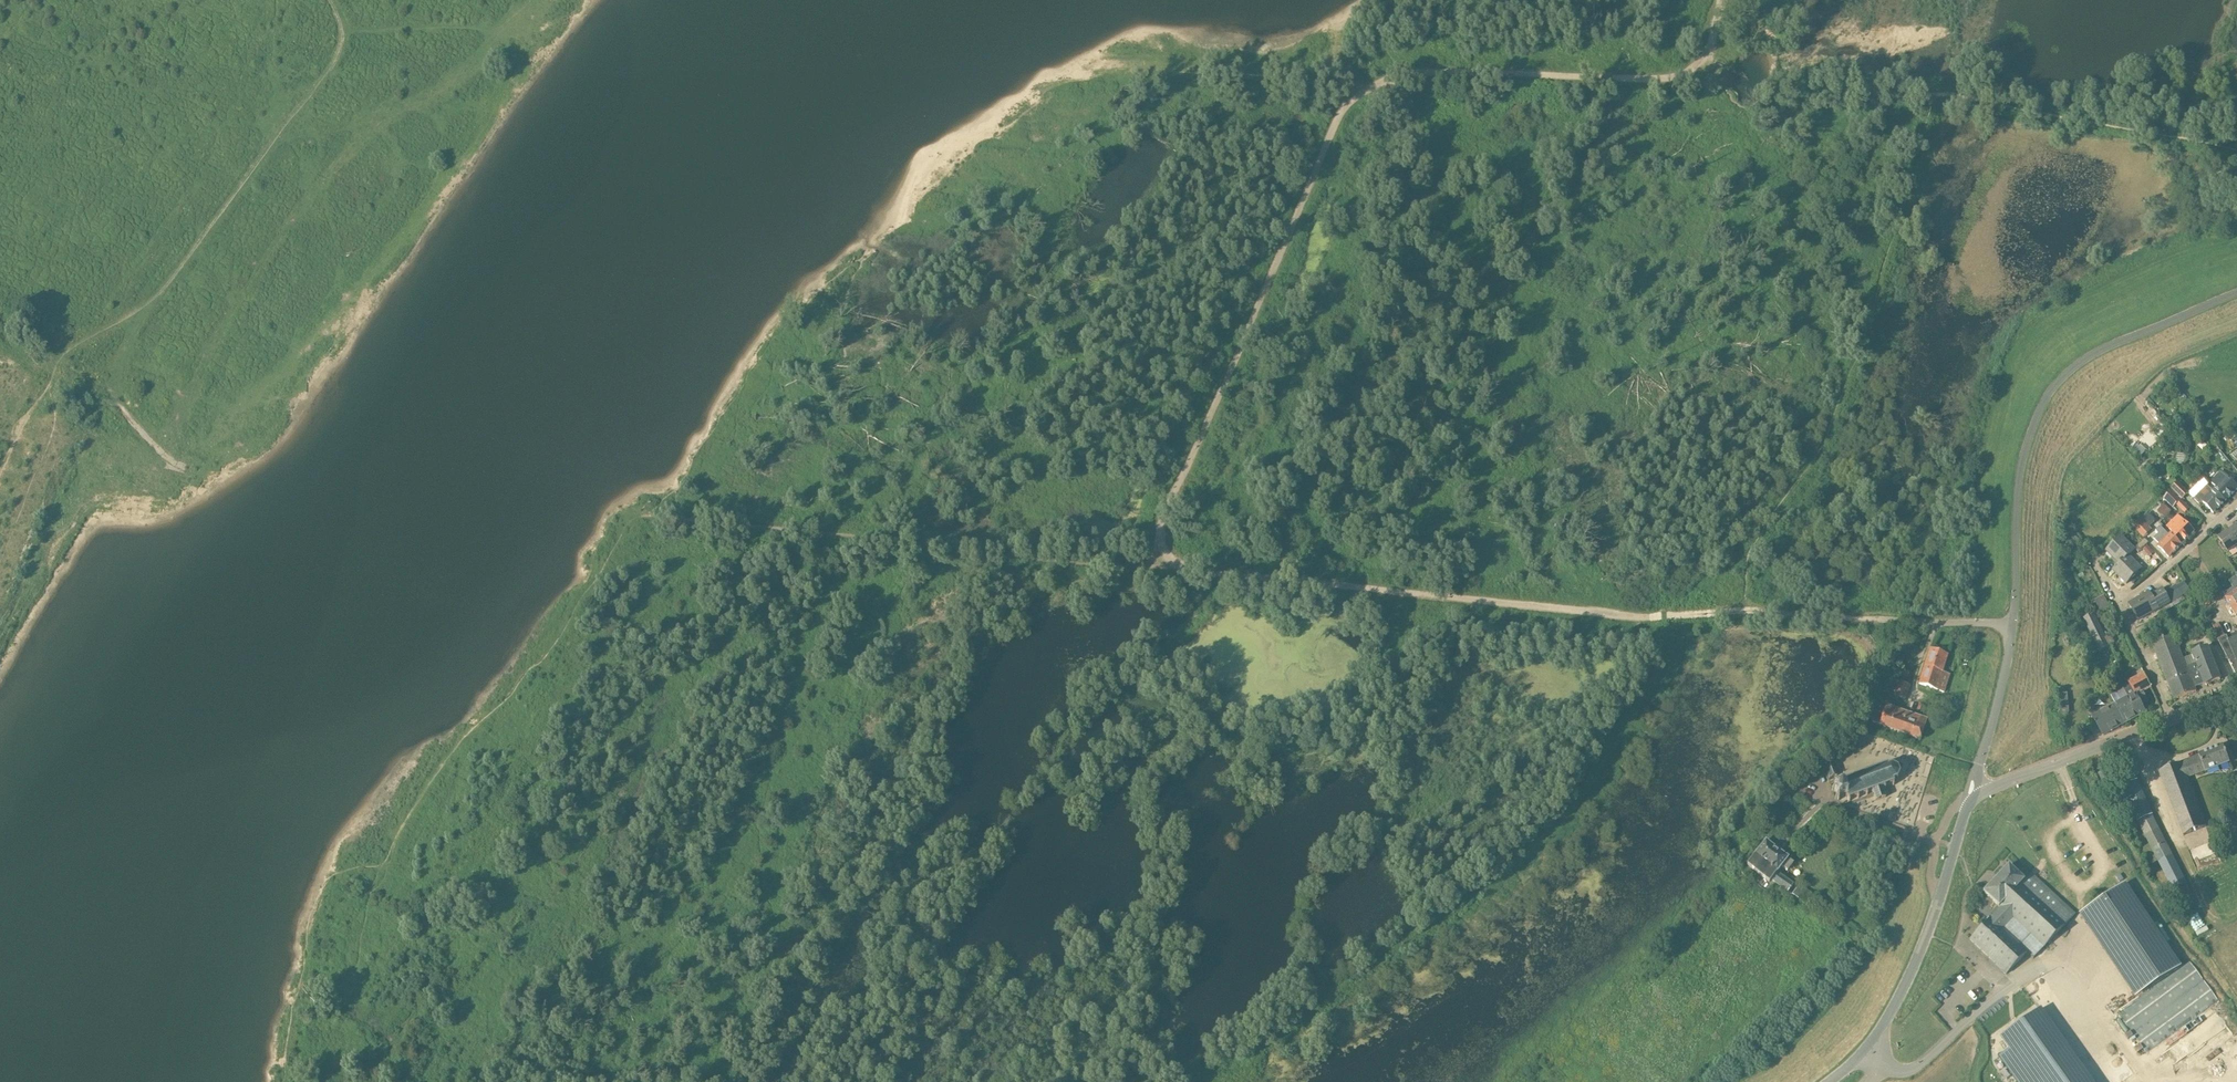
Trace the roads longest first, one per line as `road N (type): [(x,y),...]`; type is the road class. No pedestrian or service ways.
road 1 (track): [(1167,570),(1159,529),(1167,507),(1353,91),(1414,71),(1631,78),(1673,77),(1695,67)]
road 2 (track): [(1167,570),(1641,615),(1747,612)]
road 3 (track): [(325,0),(341,26),(340,57),(162,291),(44,381),(20,420)]
road 4 (track): [(623,514),(1167,570)]
road 5 (unclassified): [(2013,624),(2017,495),(2031,430),(2050,391),(2097,351),(2236,291)]
road 6 (tertiary): [(1829,1081),(1866,1049),(1895,1003),(1966,803),(1980,791)]
road 7 (track): [(341,26),(494,32),(537,0)]
road 8 (tertiary): [(1980,791),(2173,719)]
road 9 (unclassified): [(1815,615),(2013,624)]
road 10 (unclassified): [(1980,791),(1977,770),(2013,624)]
road 11 (residential): [(2120,604),(2236,504)]
road 12 (residential): [(2173,719),(2120,604)]

